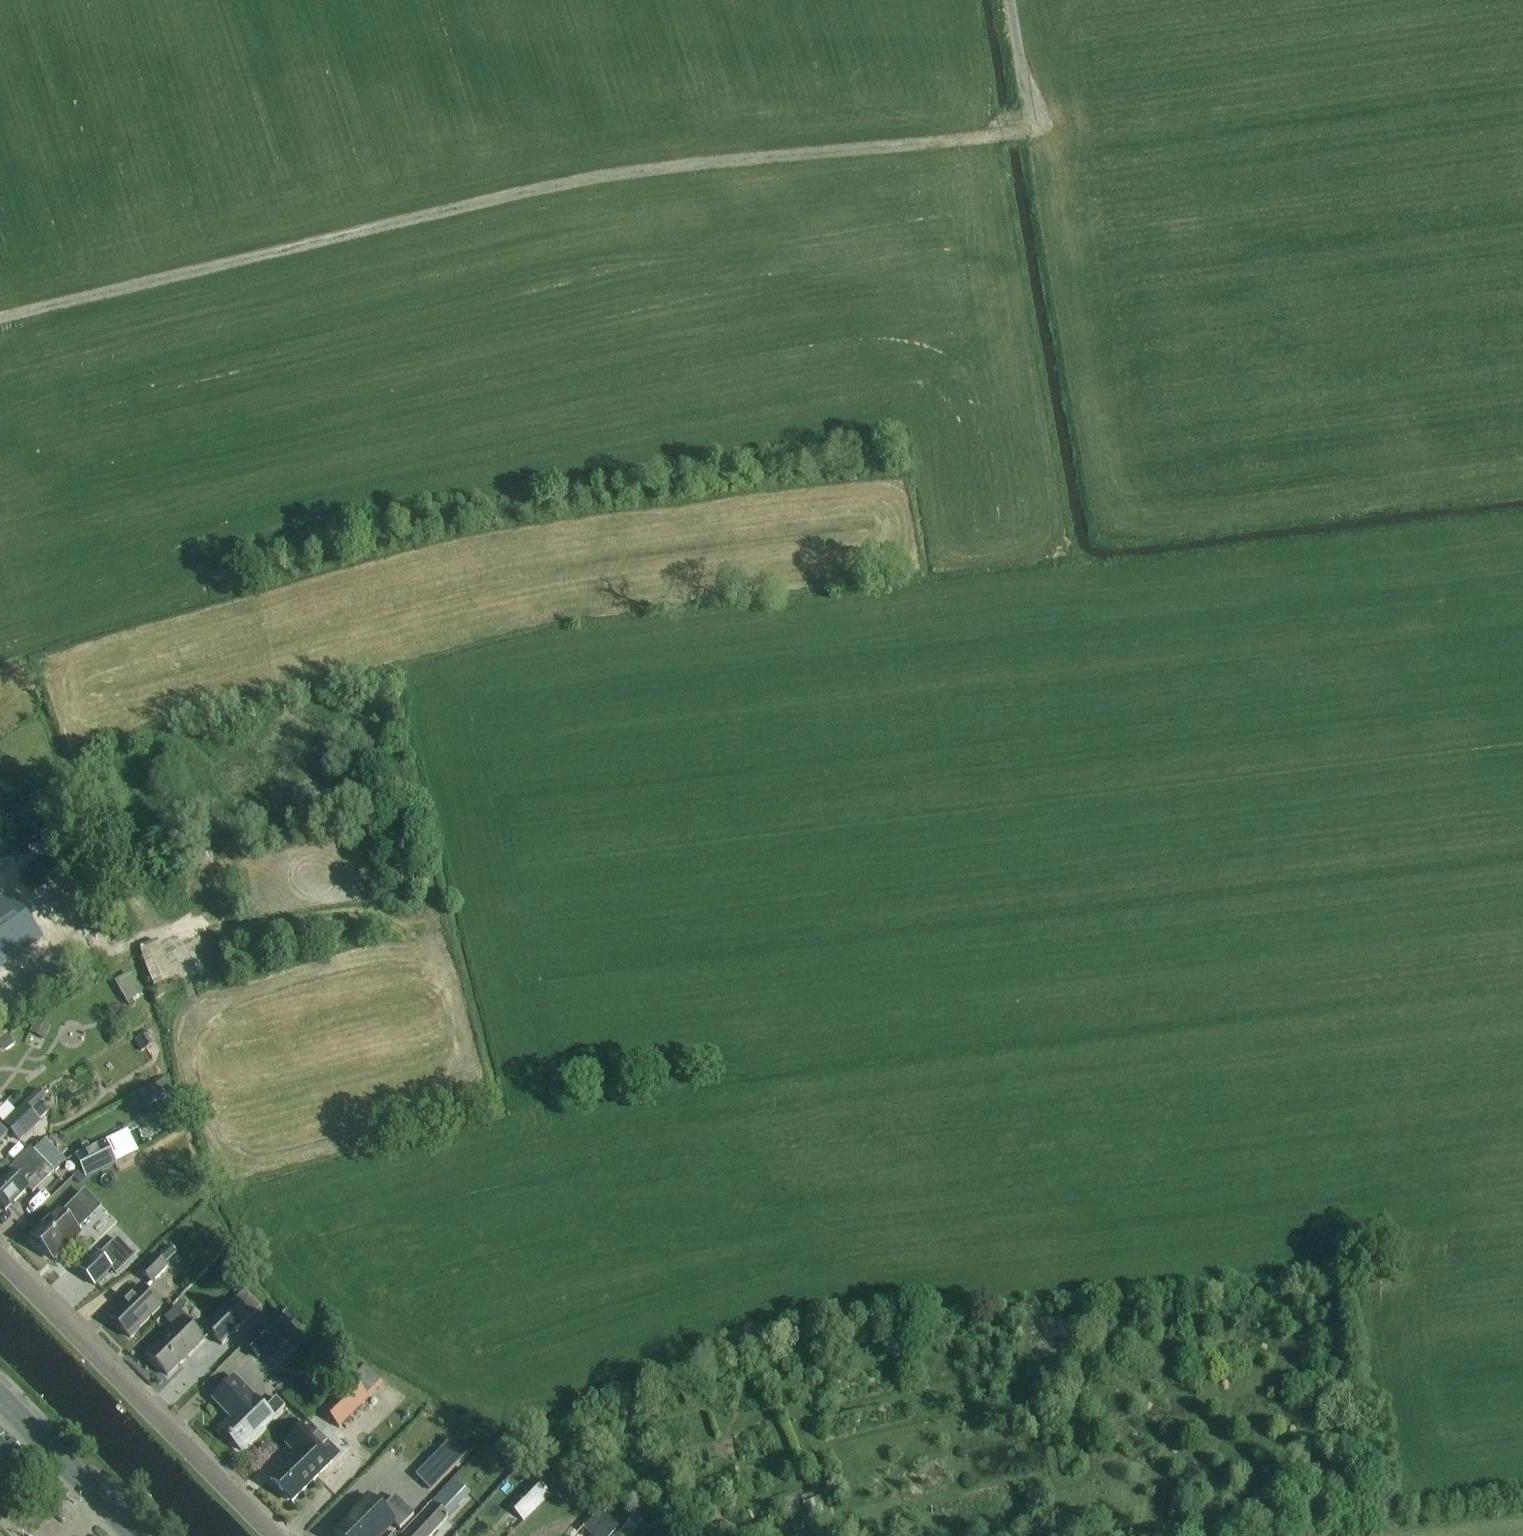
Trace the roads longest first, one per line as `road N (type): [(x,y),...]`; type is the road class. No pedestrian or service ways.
road 1 (track): [(0,318),(599,177),(1035,130),(1012,0)]
road 2 (residential): [(279,1535),(0,1251)]
road 3 (secondary): [(137,1535),(0,1397)]

